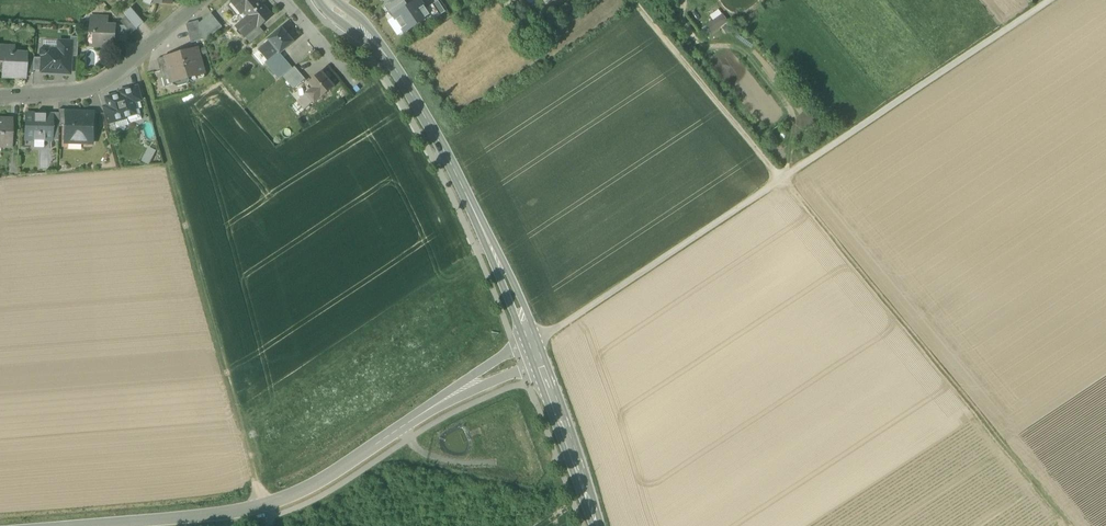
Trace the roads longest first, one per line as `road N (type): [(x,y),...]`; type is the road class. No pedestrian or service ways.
road 1 (track): [(532,351),(1046,0)]
road 2 (unclassified): [(69,525),(226,513),(286,497),(532,351)]
road 3 (track): [(133,59),(271,525)]
road 4 (track): [(781,177),(1072,525)]
road 5 (tertiary): [(532,351),(441,146),(398,70),(325,0)]
road 6 (residential): [(199,0),(96,88),(0,97)]
road 7 (track): [(781,177),(635,0)]
road 8 (tertiary): [(600,525),(532,351)]

